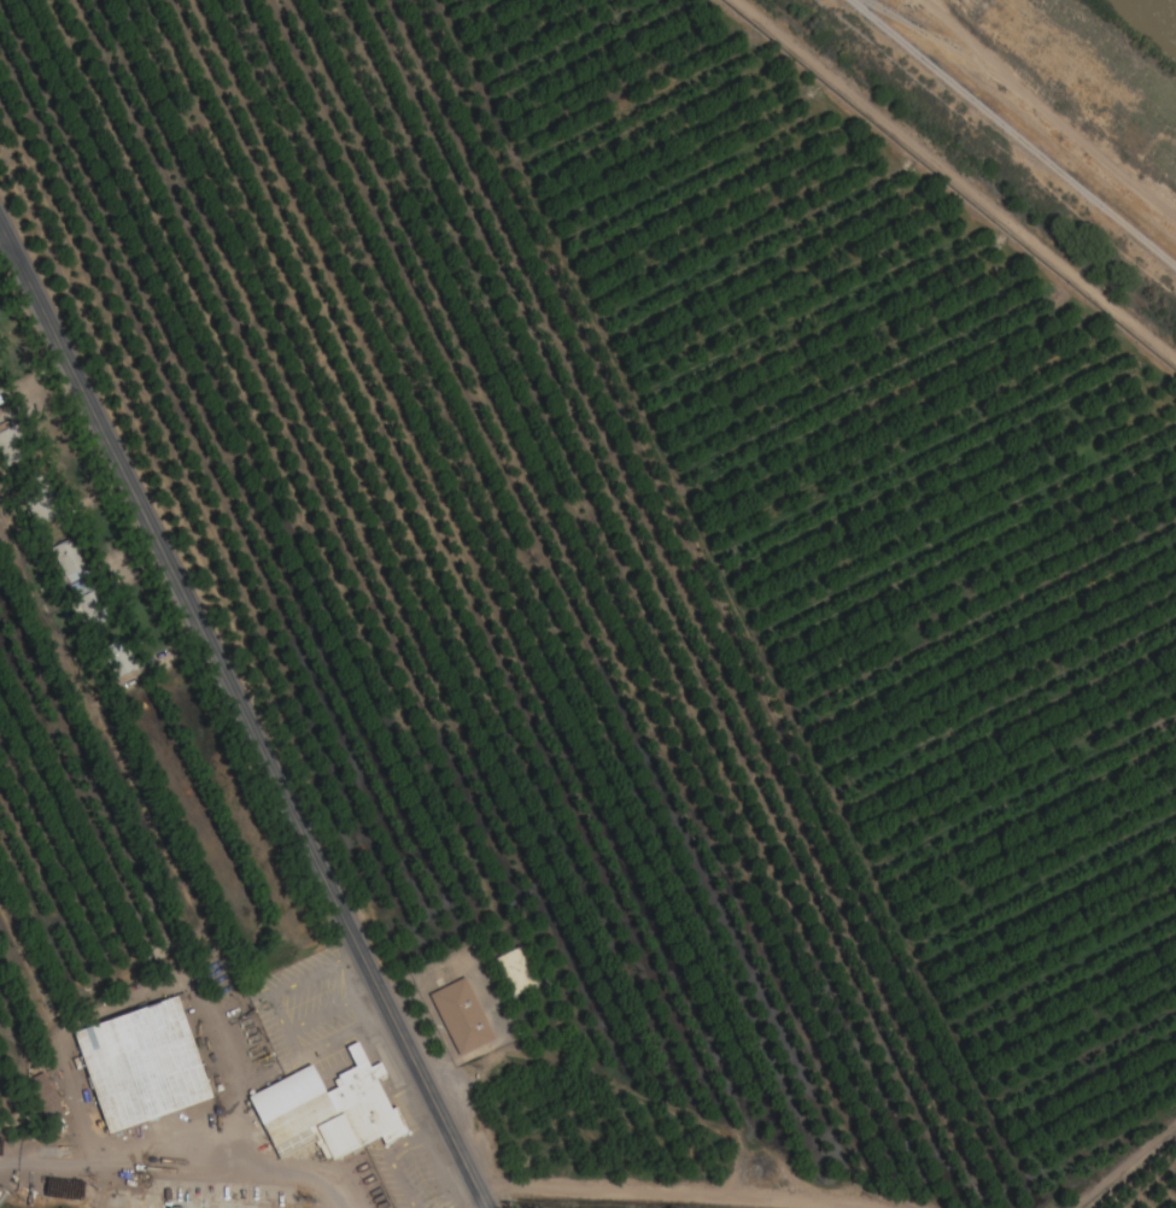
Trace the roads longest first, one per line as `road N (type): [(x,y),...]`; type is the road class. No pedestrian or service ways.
road 1 (secondary): [(483,1207),(0,235)]
road 2 (track): [(735,0),(1175,359)]
road 3 (track): [(835,0),(1175,280)]
road 4 (track): [(475,1194),(817,1198),(871,1207)]
road 5 (residential): [(0,1161),(308,1169),(355,1207)]
road 6 (track): [(1057,1207),(1175,1107)]

